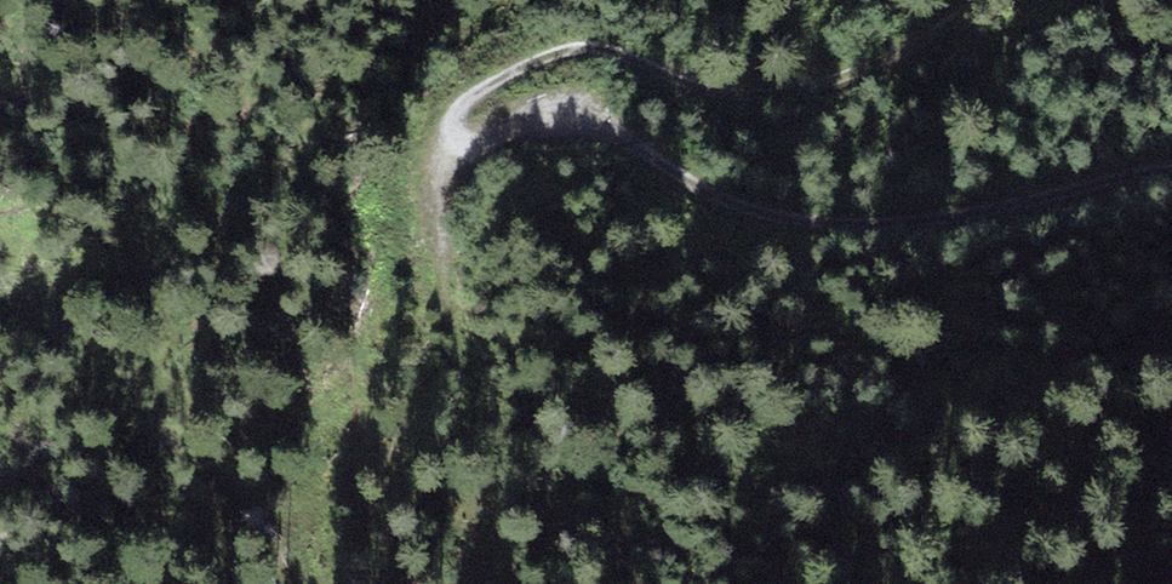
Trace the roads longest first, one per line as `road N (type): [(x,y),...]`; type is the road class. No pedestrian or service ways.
road 1 (track): [(1171,169),(922,223),(806,222),(722,205),(595,124),(468,136),(457,128),(469,96),(567,49),(606,49),(702,89),(797,92),(875,64),(977,0)]

